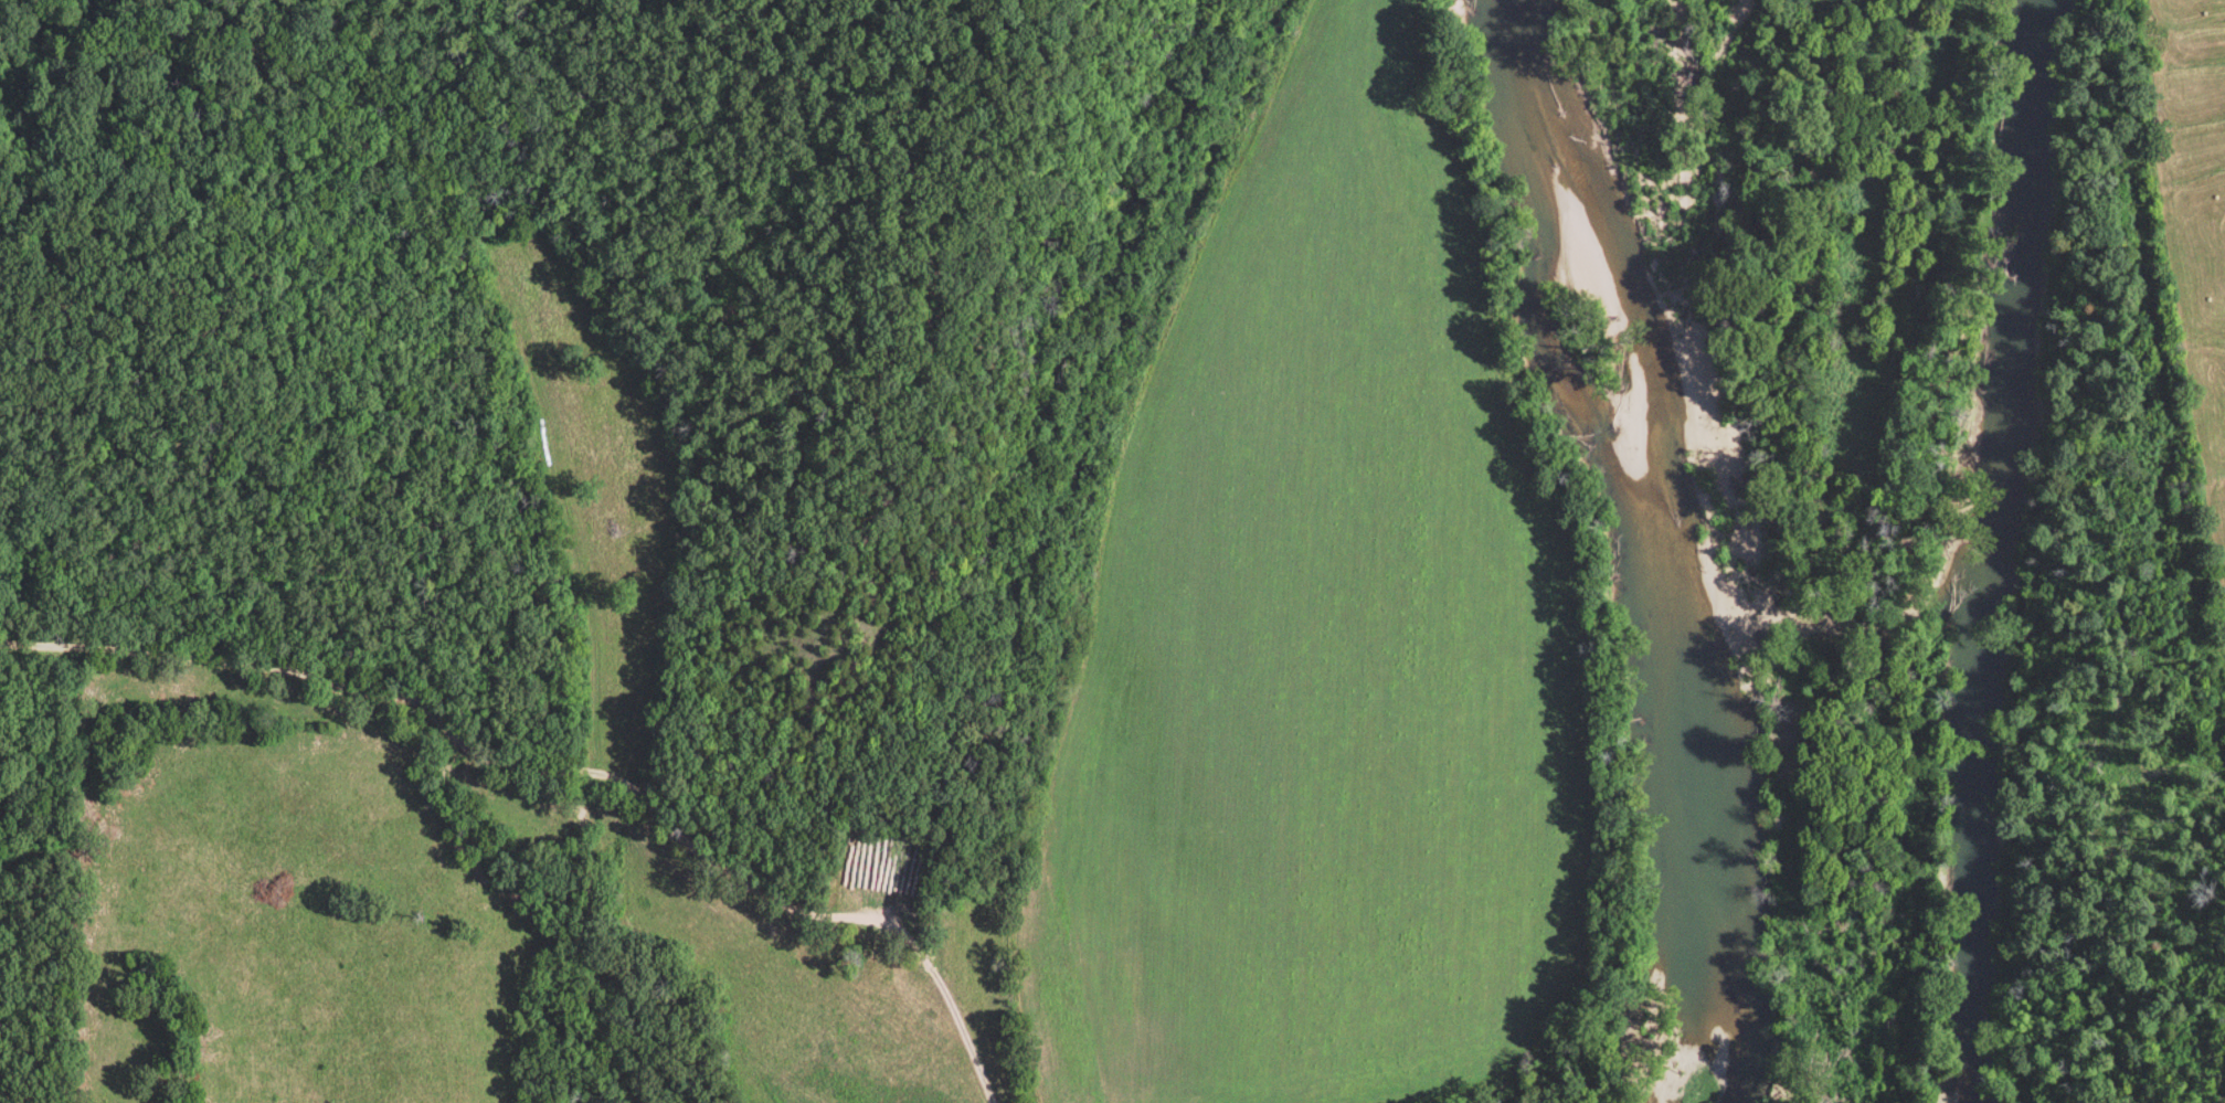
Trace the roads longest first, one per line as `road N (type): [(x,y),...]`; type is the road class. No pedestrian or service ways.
road 1 (residential): [(998,1102),(921,937),(894,921),(780,902),(704,853),(647,794),(602,772),(521,761),(468,741),(452,720),(410,694),(128,645),(0,637)]

